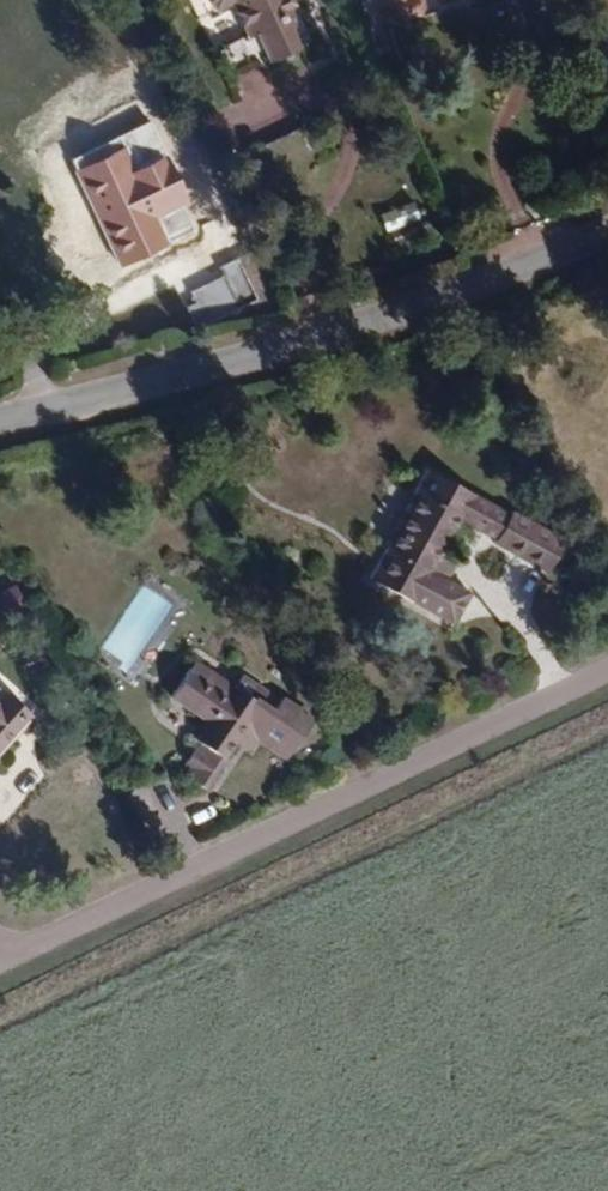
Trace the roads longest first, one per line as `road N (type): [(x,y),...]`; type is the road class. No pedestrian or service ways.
road 1 (unclassified): [(0,957),(607,672)]
road 2 (residential): [(0,429),(140,396),(607,217)]

